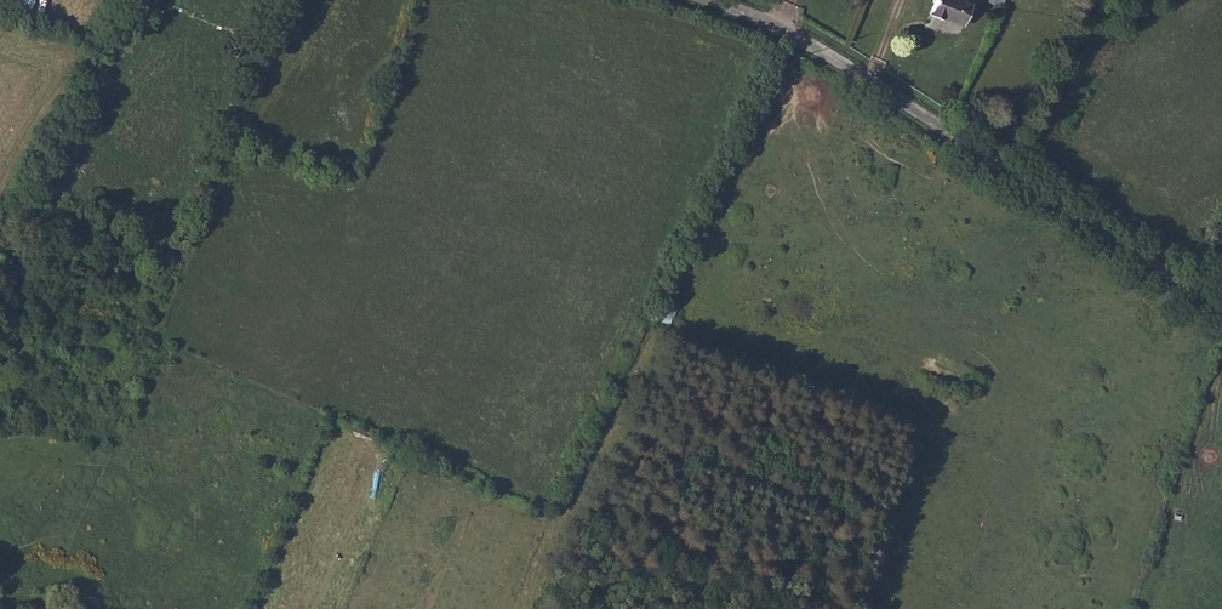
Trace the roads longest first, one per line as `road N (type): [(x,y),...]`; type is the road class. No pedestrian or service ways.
road 1 (unclassified): [(699,0),(745,15),(868,81),(1221,310)]

